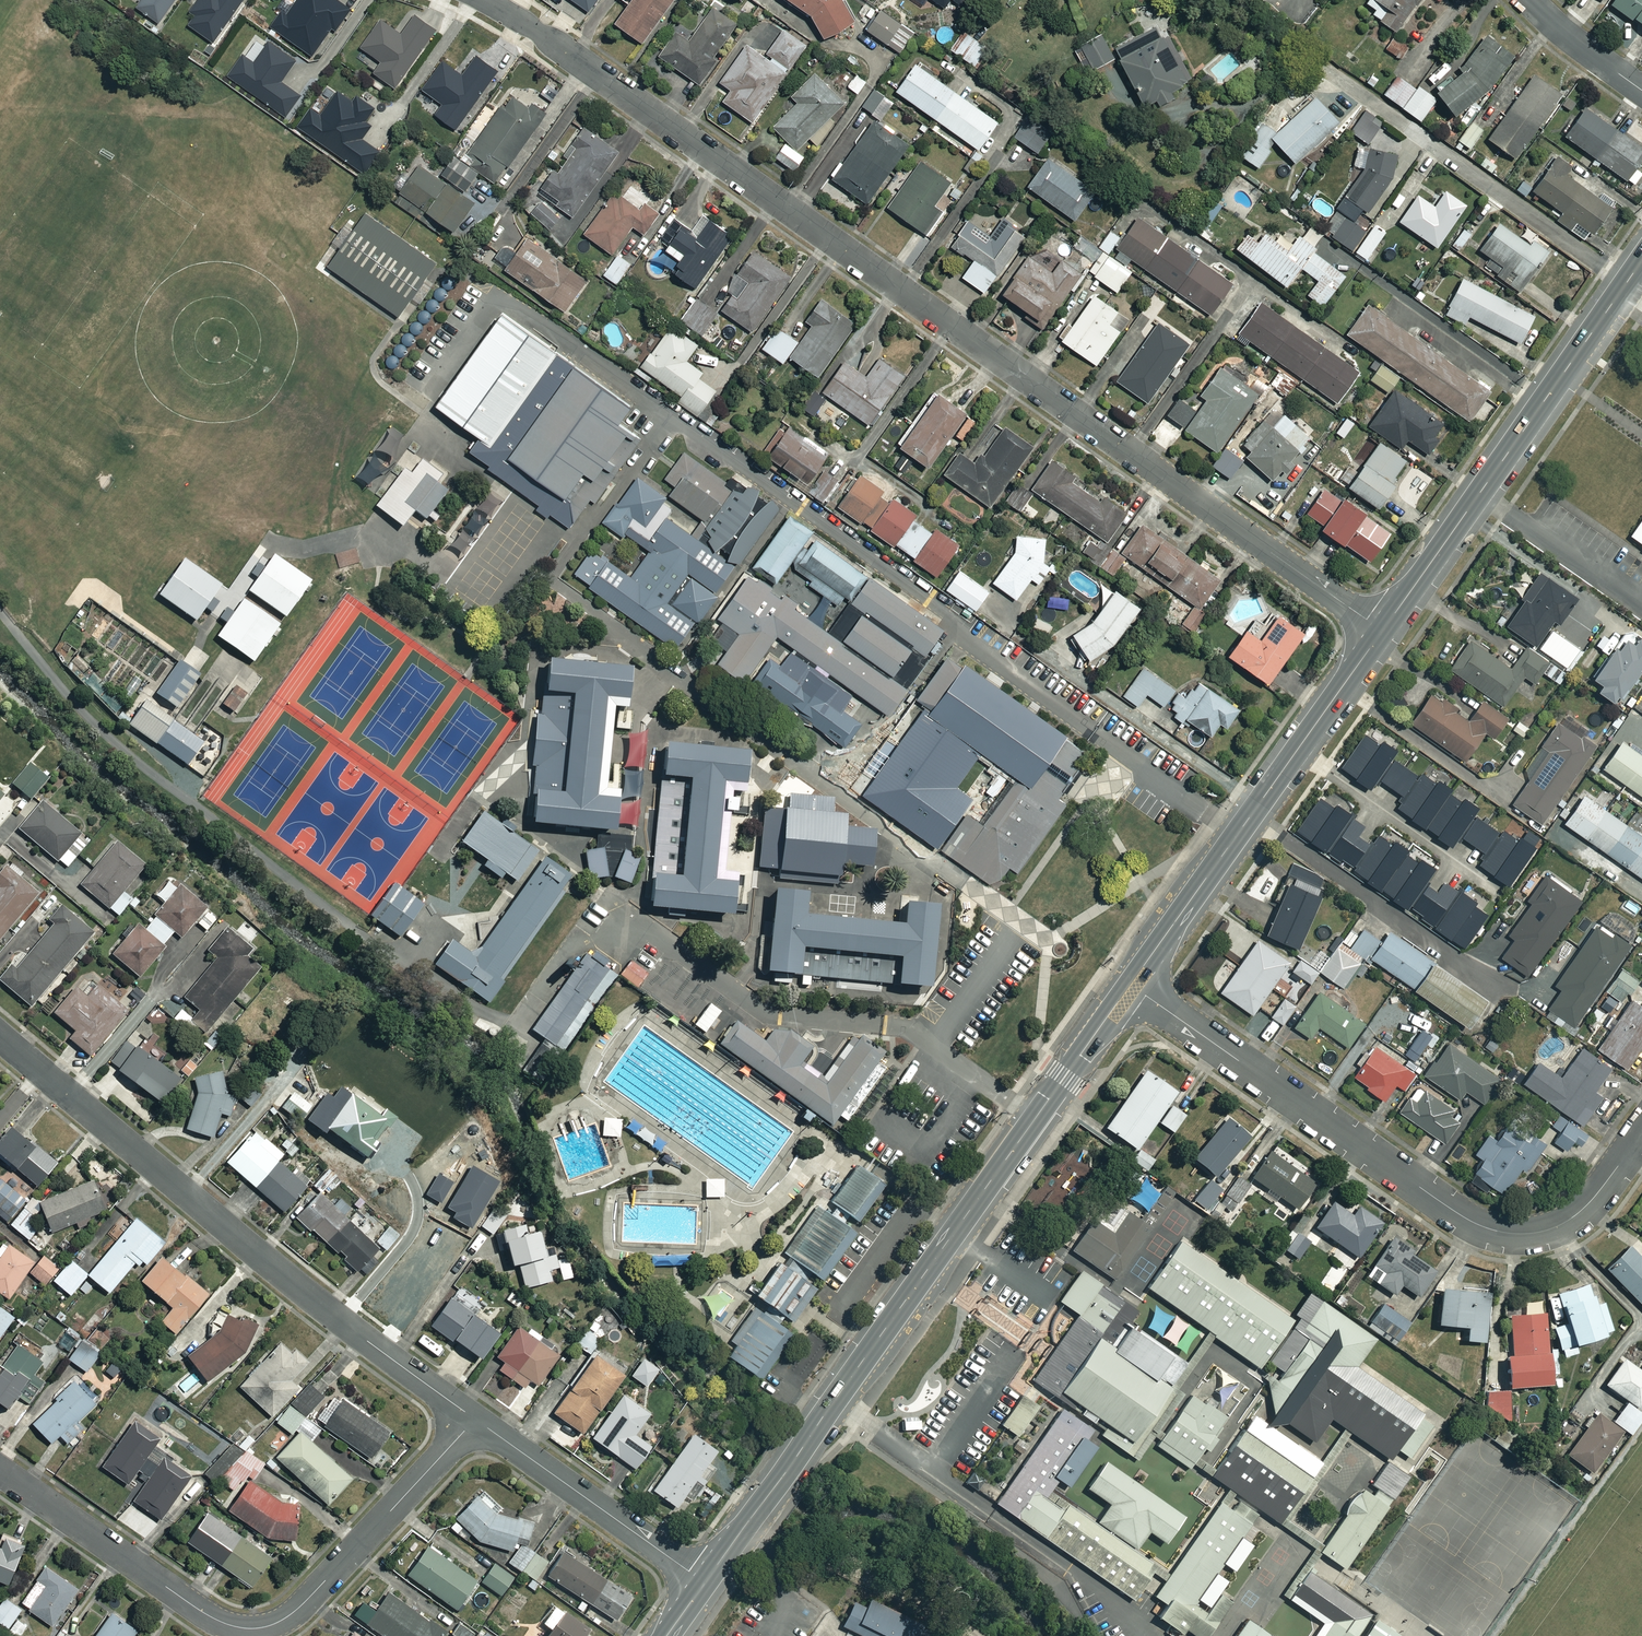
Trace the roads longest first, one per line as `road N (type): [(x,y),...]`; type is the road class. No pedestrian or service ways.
road 1 (residential): [(482,0),(1382,631)]
road 2 (tertiary): [(704,1583),(1131,984)]
road 3 (residential): [(1131,984),(1462,1216),(1496,1231),(1535,1233),(1574,1217),(1641,1132)]
road 4 (residential): [(0,1037),(279,1273),(475,1419)]
road 5 (residential): [(0,1470),(197,1609),(250,1629),(294,1612),(475,1419)]
road 6 (tertiary): [(1382,631),(1641,260)]
road 7 (tertiary): [(1131,984),(1382,631)]
road 8 (residential): [(475,1419),(704,1583)]
road 9 (residential): [(1531,0),(1641,91)]

